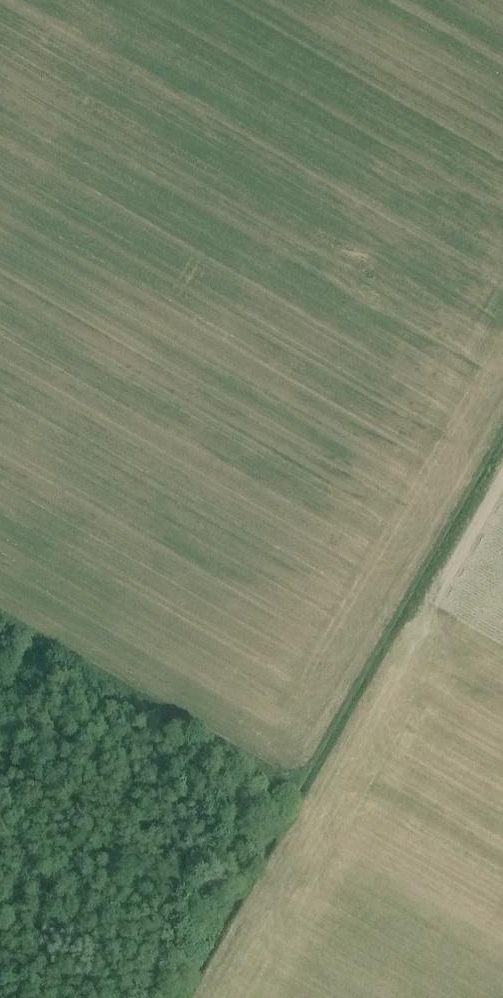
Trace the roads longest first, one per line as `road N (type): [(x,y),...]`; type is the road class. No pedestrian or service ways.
road 1 (track): [(502,472),(203,997)]

